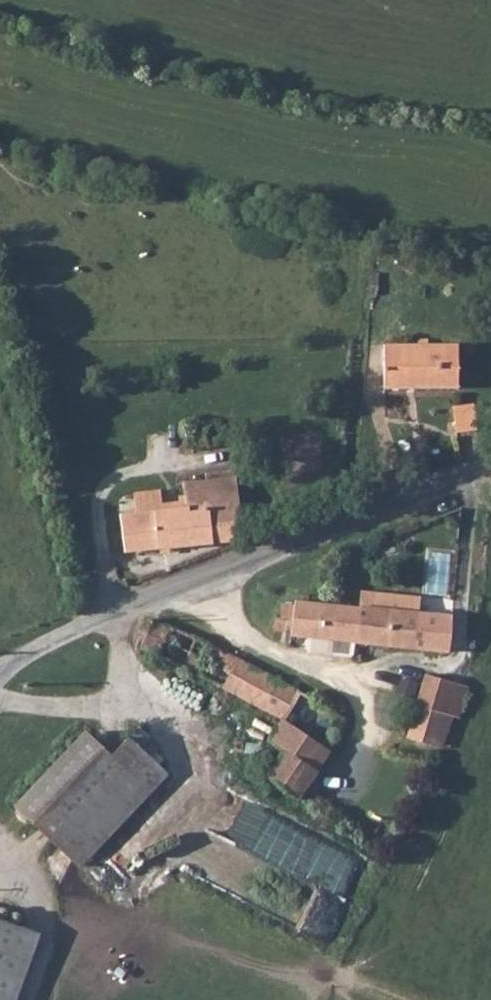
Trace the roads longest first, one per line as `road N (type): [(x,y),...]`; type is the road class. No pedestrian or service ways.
road 1 (unclassified): [(490,469),(127,610),(0,676)]

